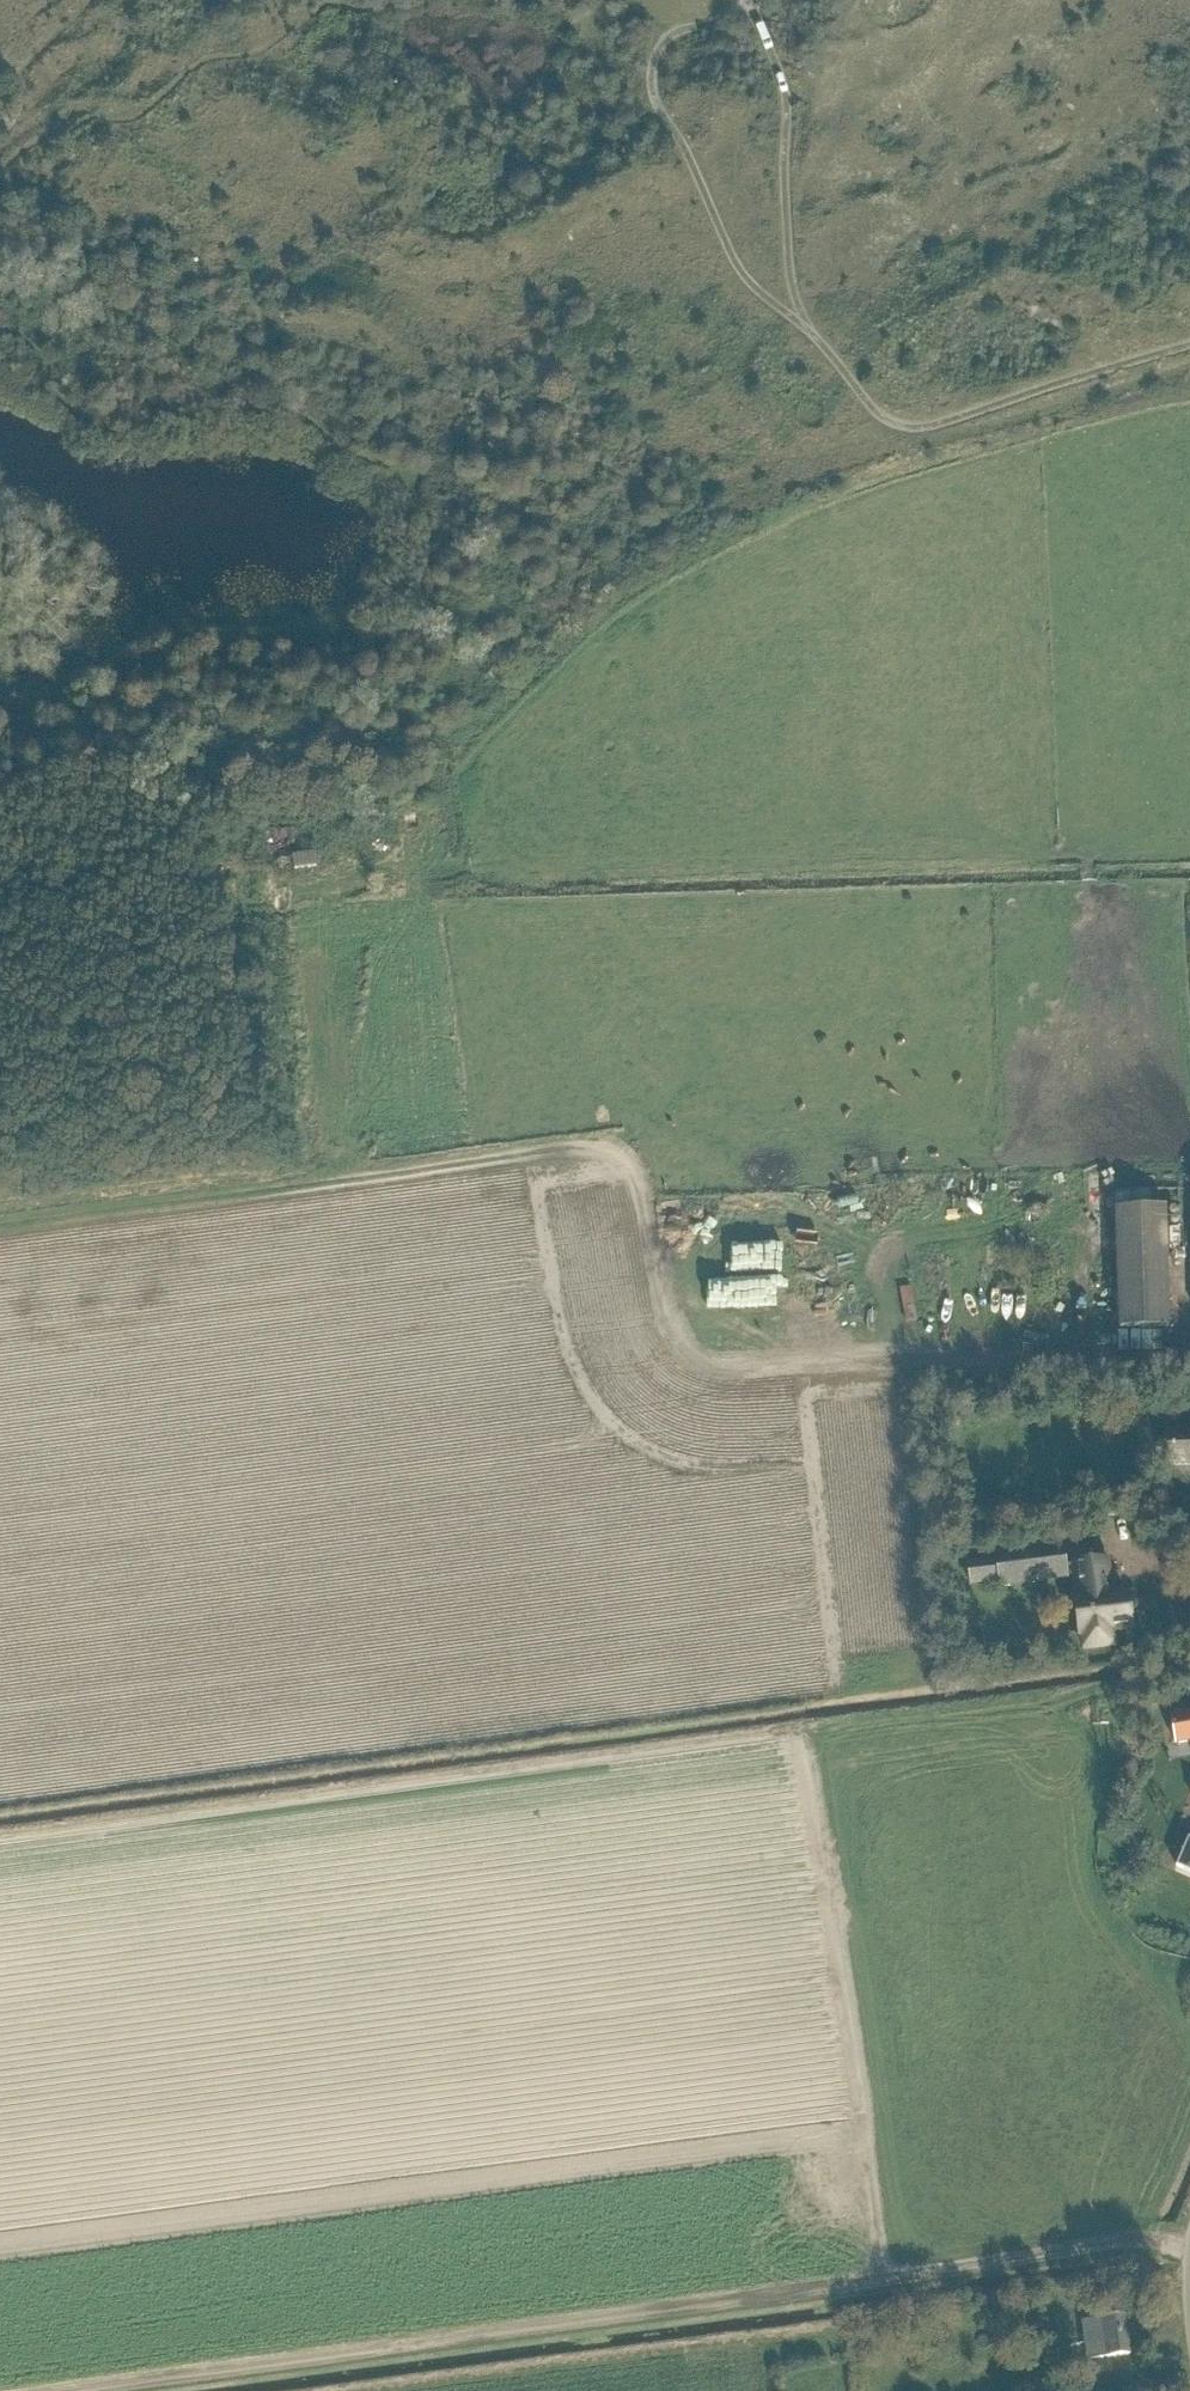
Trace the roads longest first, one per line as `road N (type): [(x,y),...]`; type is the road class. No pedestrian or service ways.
road 1 (track): [(1189,1365),(715,1382),(669,1373),(645,1344),(621,1182),(606,1159),(576,1149),(0,1228)]

